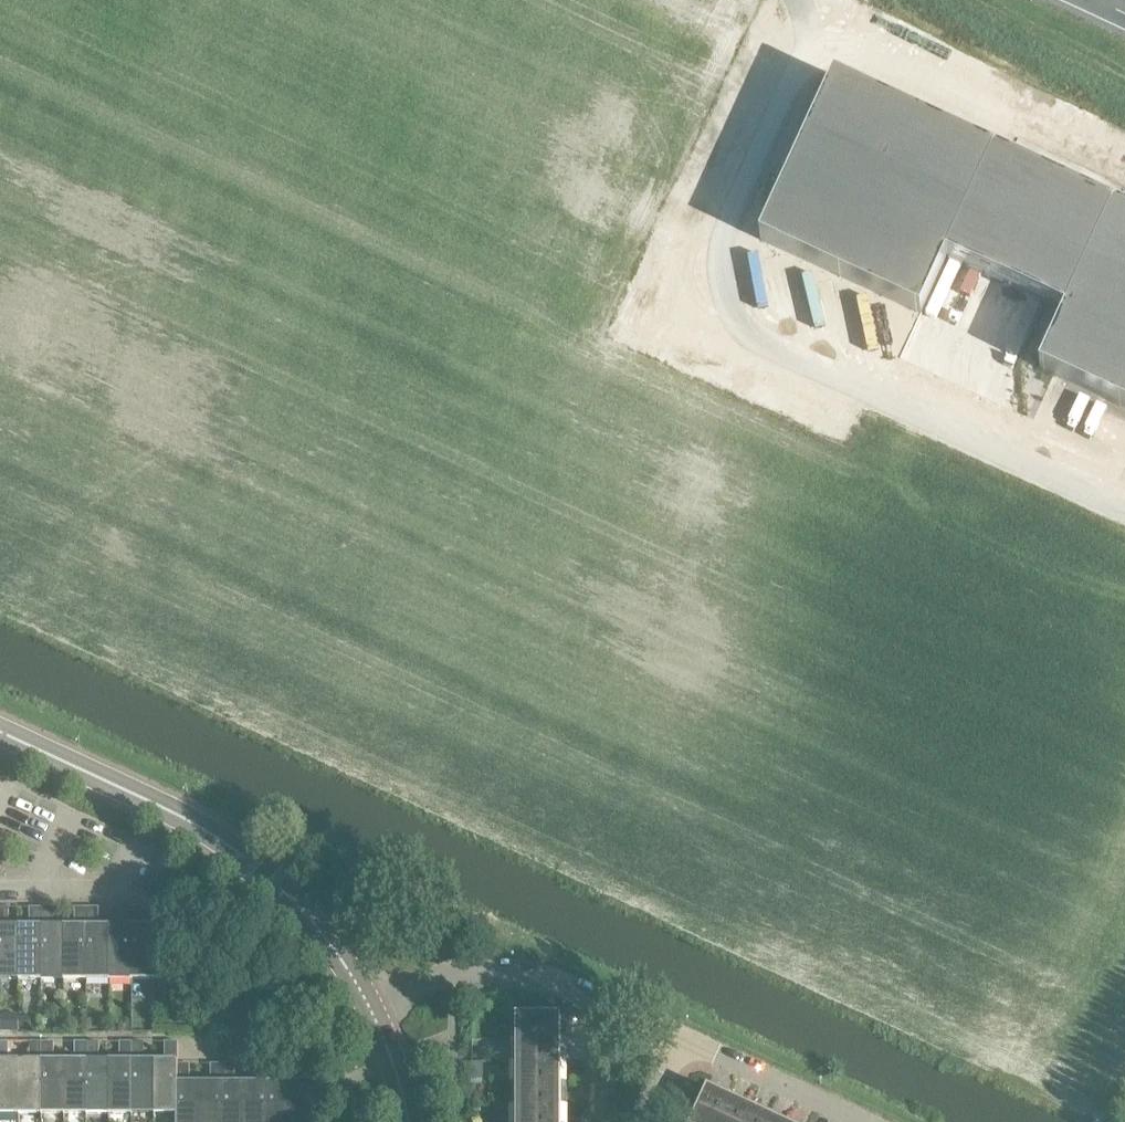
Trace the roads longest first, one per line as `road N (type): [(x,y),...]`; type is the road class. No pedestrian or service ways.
road 1 (tertiary): [(367,997),(253,848),(0,731)]
road 2 (residential): [(673,1038),(522,974),(423,982),(367,997)]
road 3 (residential): [(855,1121),(673,1038)]
road 4 (tertiary): [(409,1121),(367,997)]

